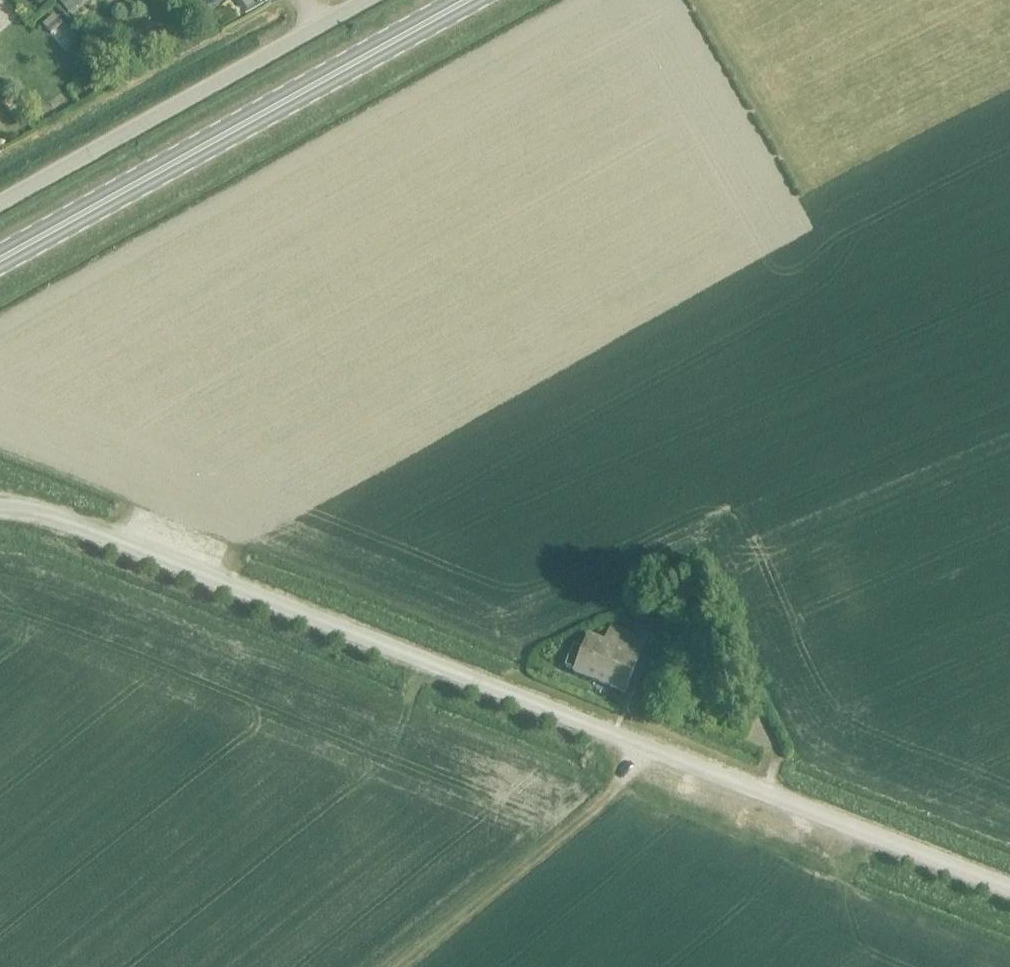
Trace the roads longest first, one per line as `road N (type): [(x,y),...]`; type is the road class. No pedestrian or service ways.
road 1 (unclassified): [(0,507),(66,522),(1009,887)]
road 2 (secondary): [(0,259),(467,0)]
road 3 (residential): [(0,205),(367,0)]

